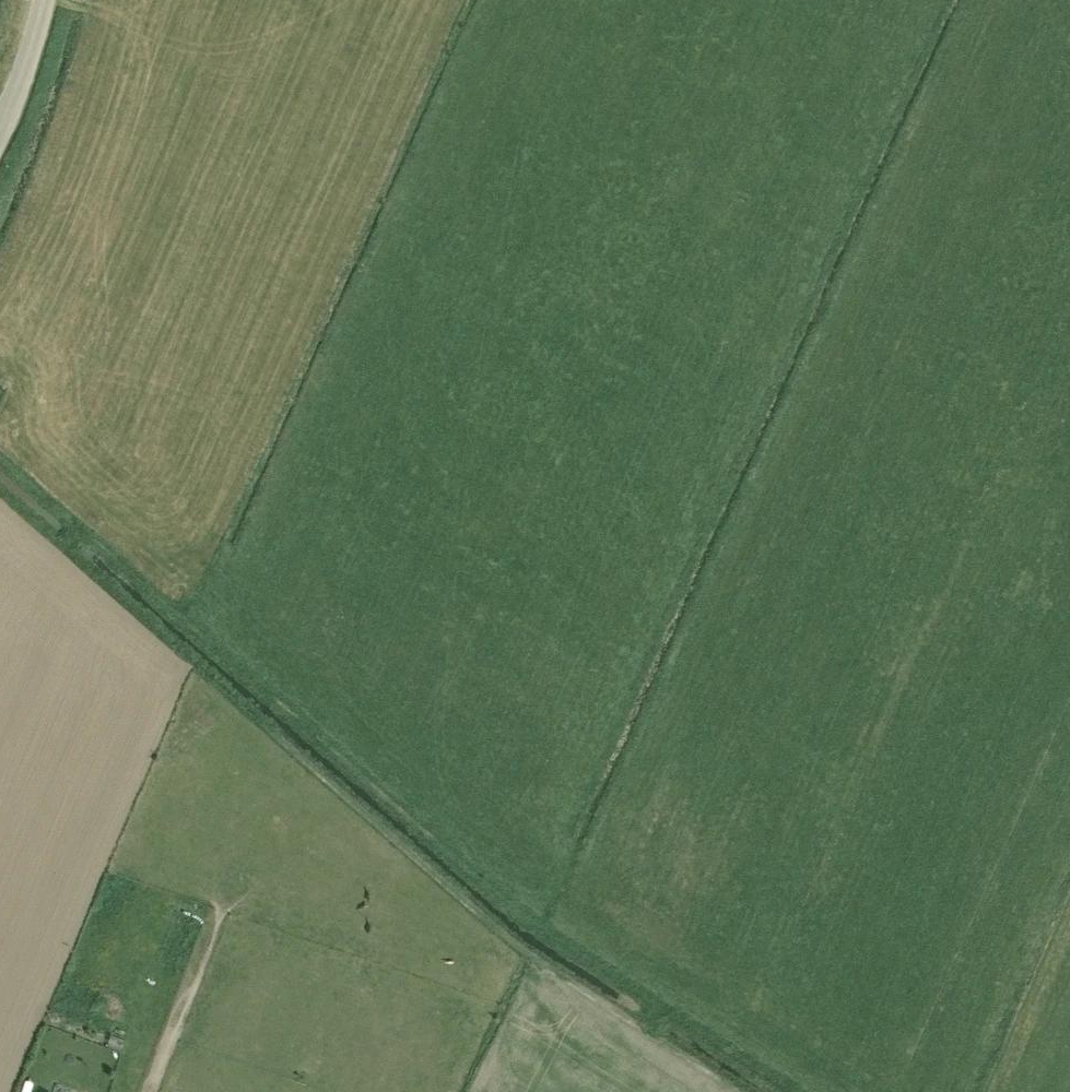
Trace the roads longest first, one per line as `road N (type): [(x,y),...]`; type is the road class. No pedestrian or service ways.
road 1 (tertiary): [(0,130),(39,49),(50,0)]

